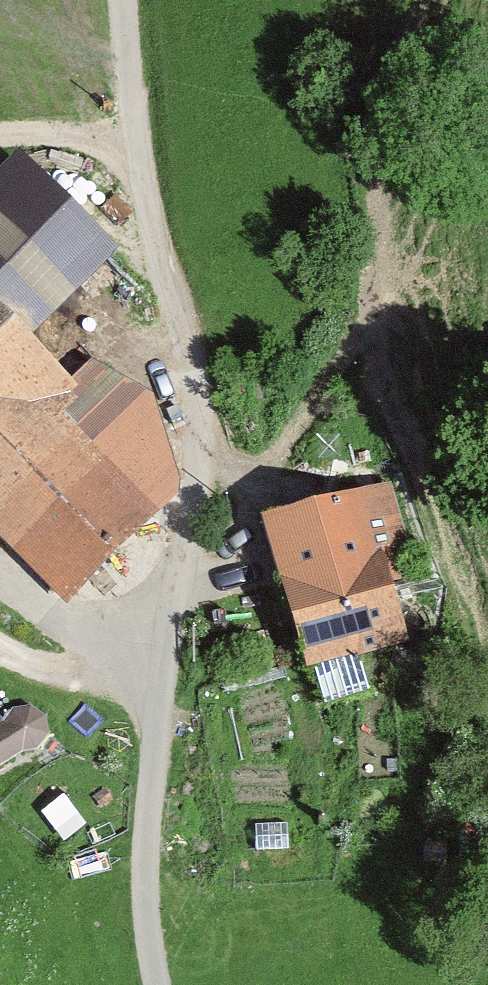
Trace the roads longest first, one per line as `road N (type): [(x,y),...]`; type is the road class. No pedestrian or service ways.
road 1 (unclassified): [(124,0),(142,188),(200,435),(145,827),(143,886),(156,984)]
road 2 (track): [(182,584),(314,398),(388,233)]
road 3 (track): [(134,138),(0,136)]

